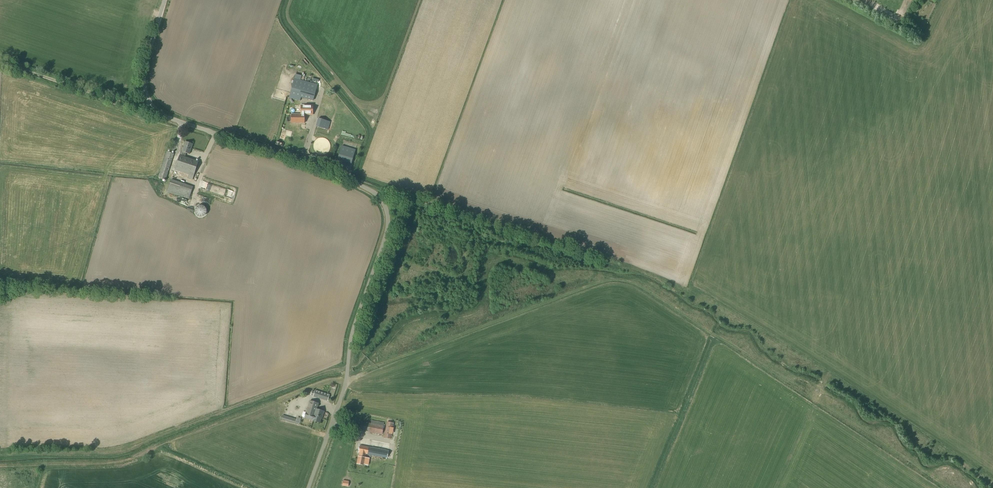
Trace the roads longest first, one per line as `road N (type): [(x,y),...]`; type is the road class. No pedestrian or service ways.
road 1 (unclassified): [(308,487),(346,386),(350,342),(387,225),(386,206),(359,184),(152,105),(144,71),(165,0)]
road 2 (track): [(156,109),(0,62)]

